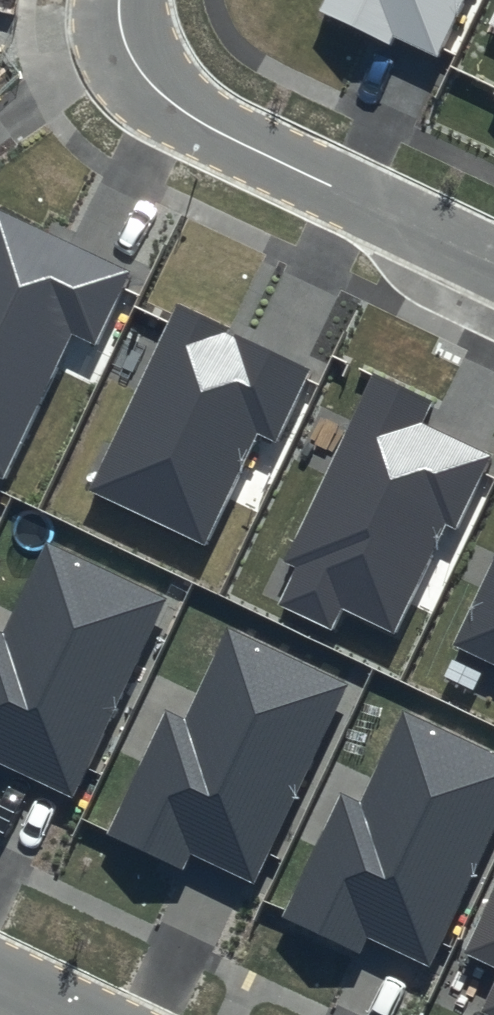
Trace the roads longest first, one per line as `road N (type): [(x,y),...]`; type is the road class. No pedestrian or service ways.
road 1 (residential): [(493,266),(206,131),(171,106),(126,42),(123,0)]

